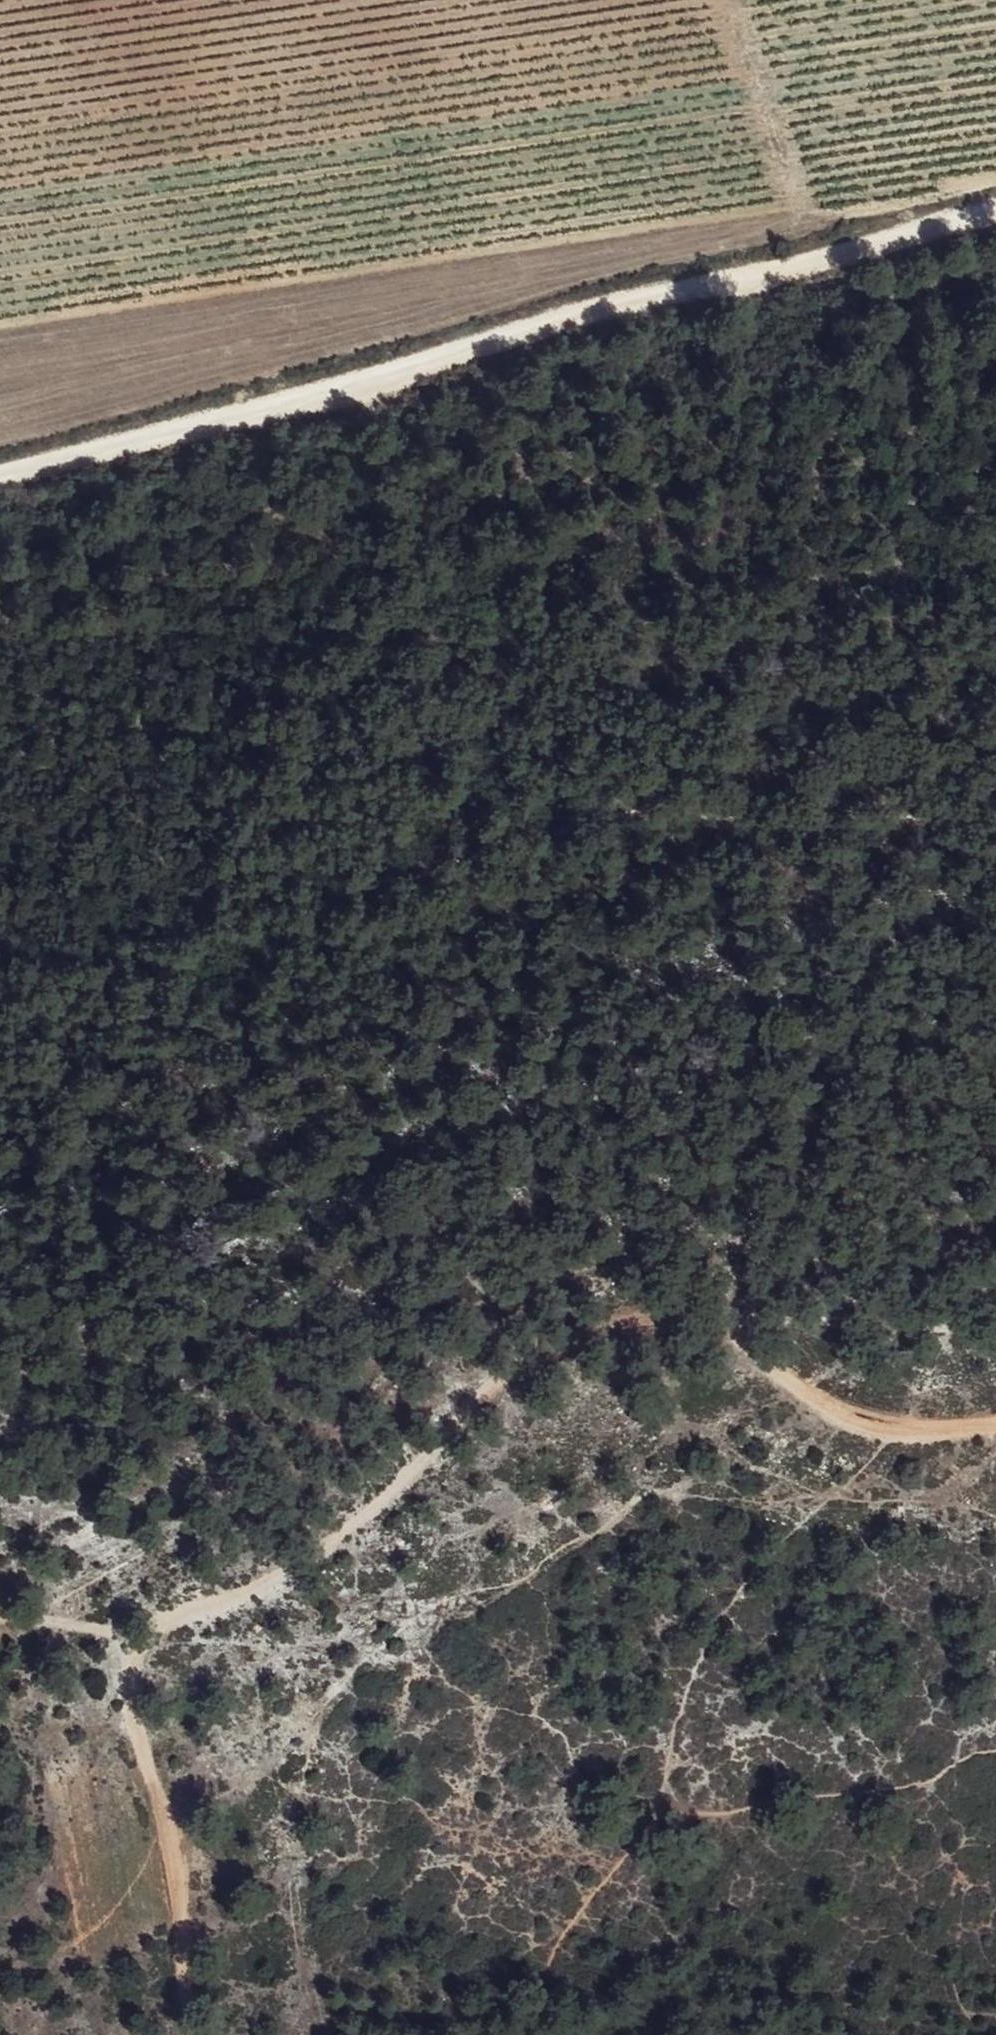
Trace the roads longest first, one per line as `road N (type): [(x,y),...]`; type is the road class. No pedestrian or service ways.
road 1 (track): [(192,2034),(172,1884),(129,1707),(130,1659),(143,1639),(295,1547),(413,1458),(486,1391),(576,1342),(660,1316),(703,1316),(760,1349),(836,1413),(885,1435),(995,1424)]
road 2 (track): [(0,478),(995,194)]

